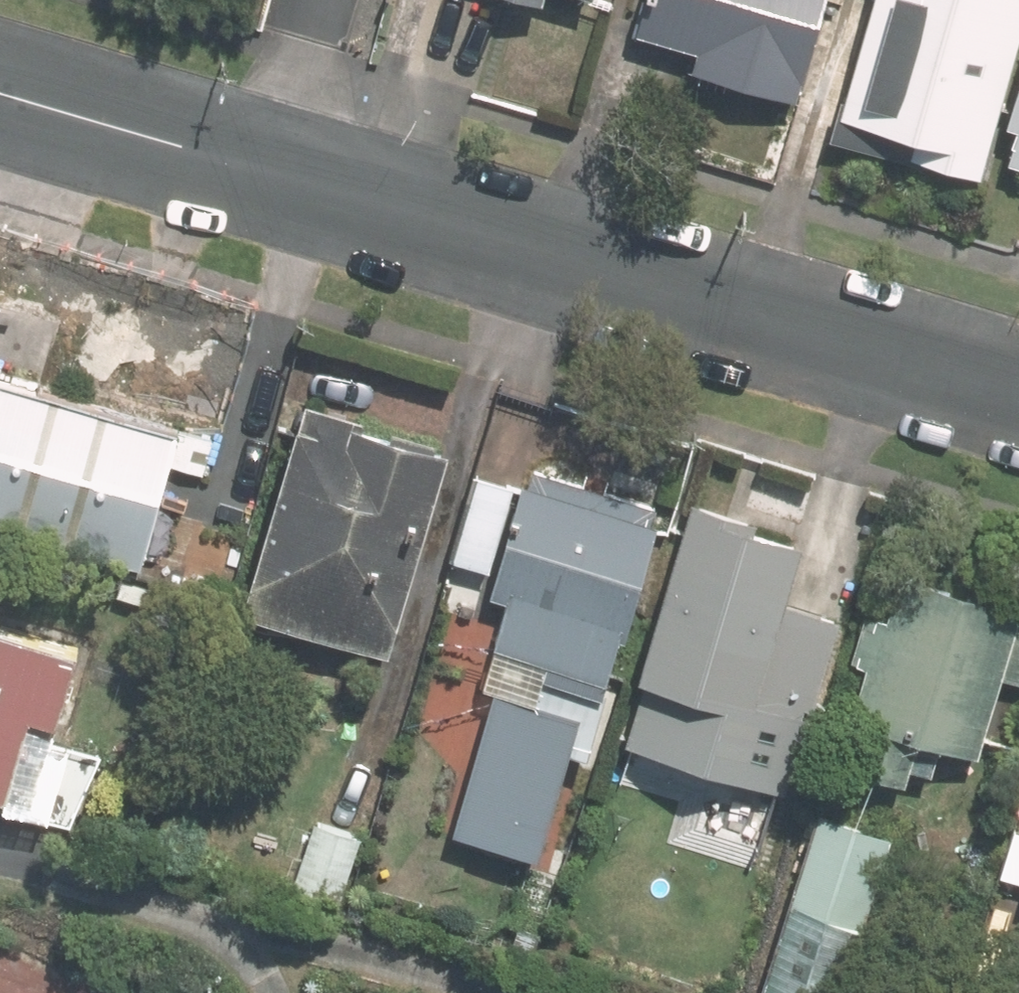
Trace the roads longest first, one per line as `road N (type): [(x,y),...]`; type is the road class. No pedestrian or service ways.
road 1 (residential): [(1018,393),(0,94)]

